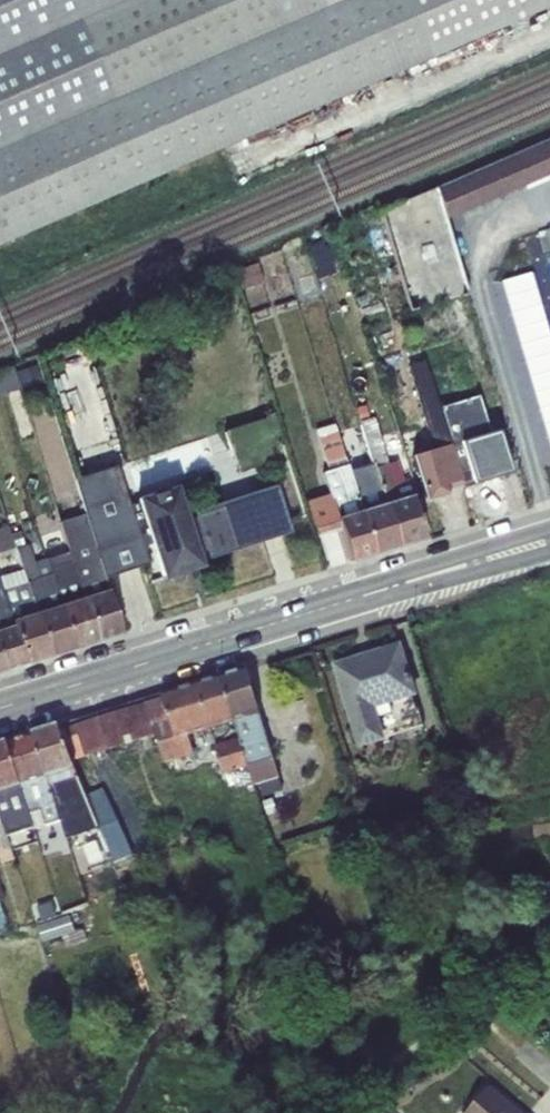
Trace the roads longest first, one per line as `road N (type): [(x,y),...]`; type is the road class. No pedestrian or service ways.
road 1 (secondary): [(0,710),(549,538)]

